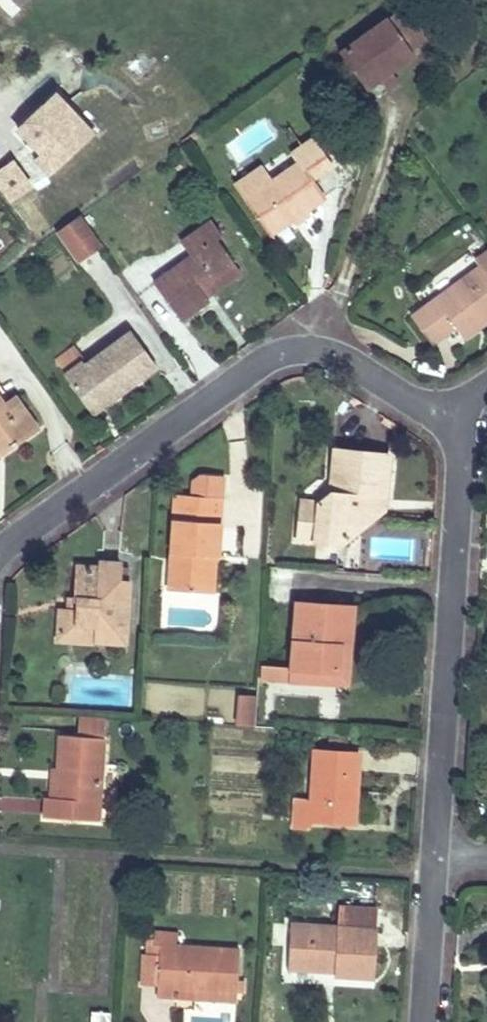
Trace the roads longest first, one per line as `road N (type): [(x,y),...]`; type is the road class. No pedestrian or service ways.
road 1 (residential): [(460,433),(439,856),(422,1021)]
road 2 (residential): [(0,551),(274,361),(339,356),(460,433)]

